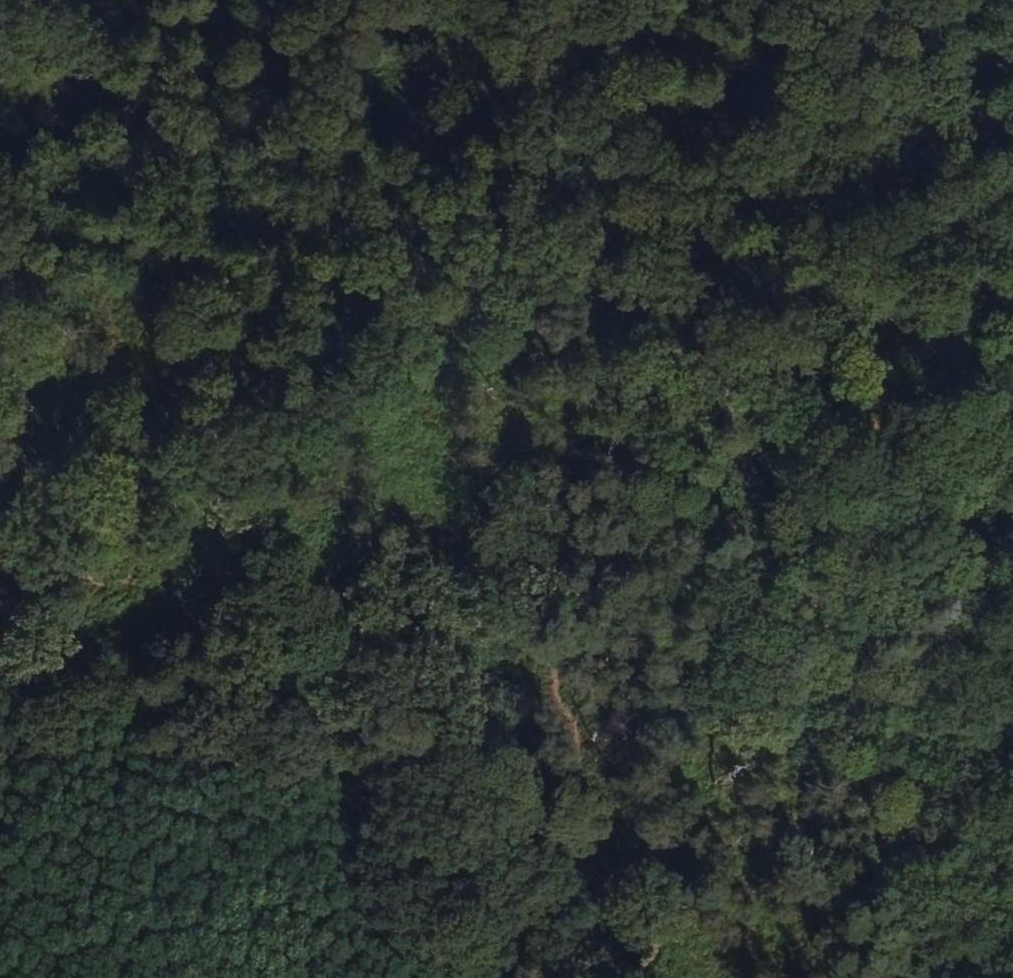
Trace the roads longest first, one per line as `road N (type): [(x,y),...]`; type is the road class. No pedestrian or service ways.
road 1 (track): [(1012,893),(938,708),(768,517),(751,487),(706,213),(705,72),(694,0)]

